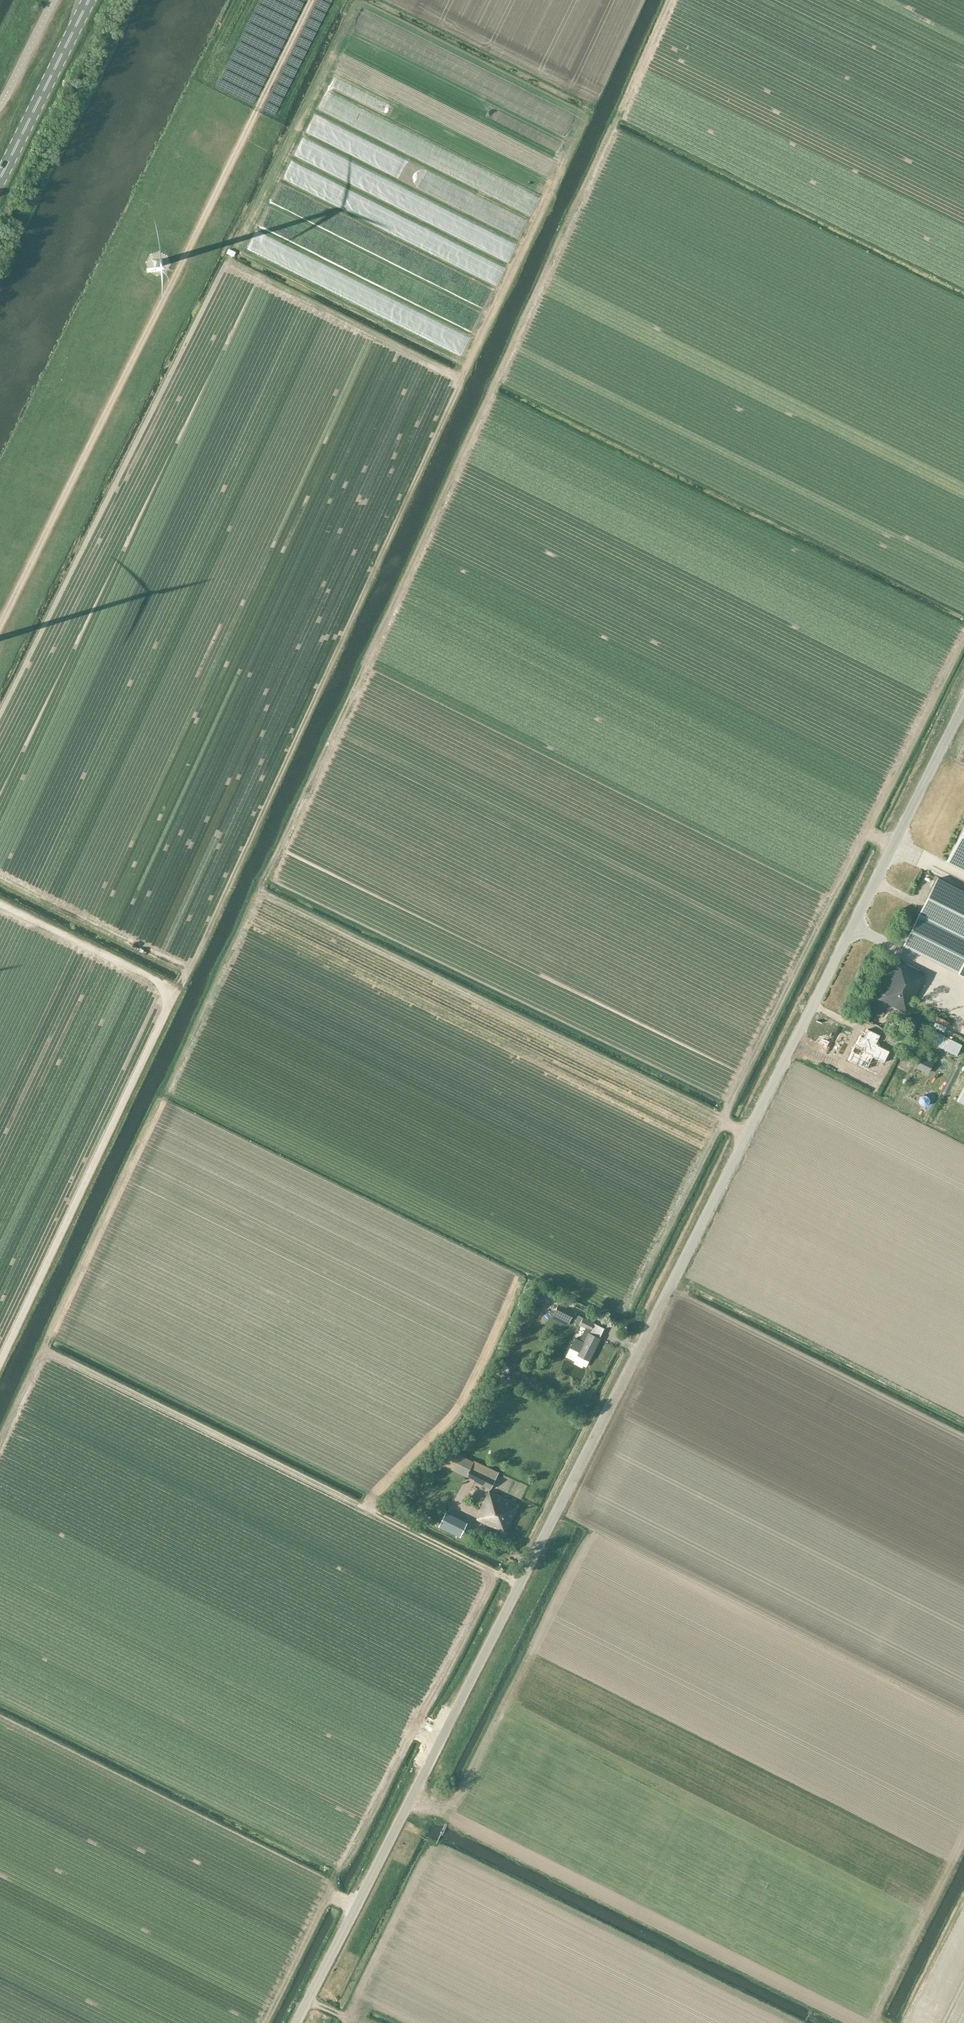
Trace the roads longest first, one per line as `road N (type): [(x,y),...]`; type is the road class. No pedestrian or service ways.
road 1 (unclassified): [(297,2022),(963,707)]
road 2 (primary): [(0,178),(89,0)]

